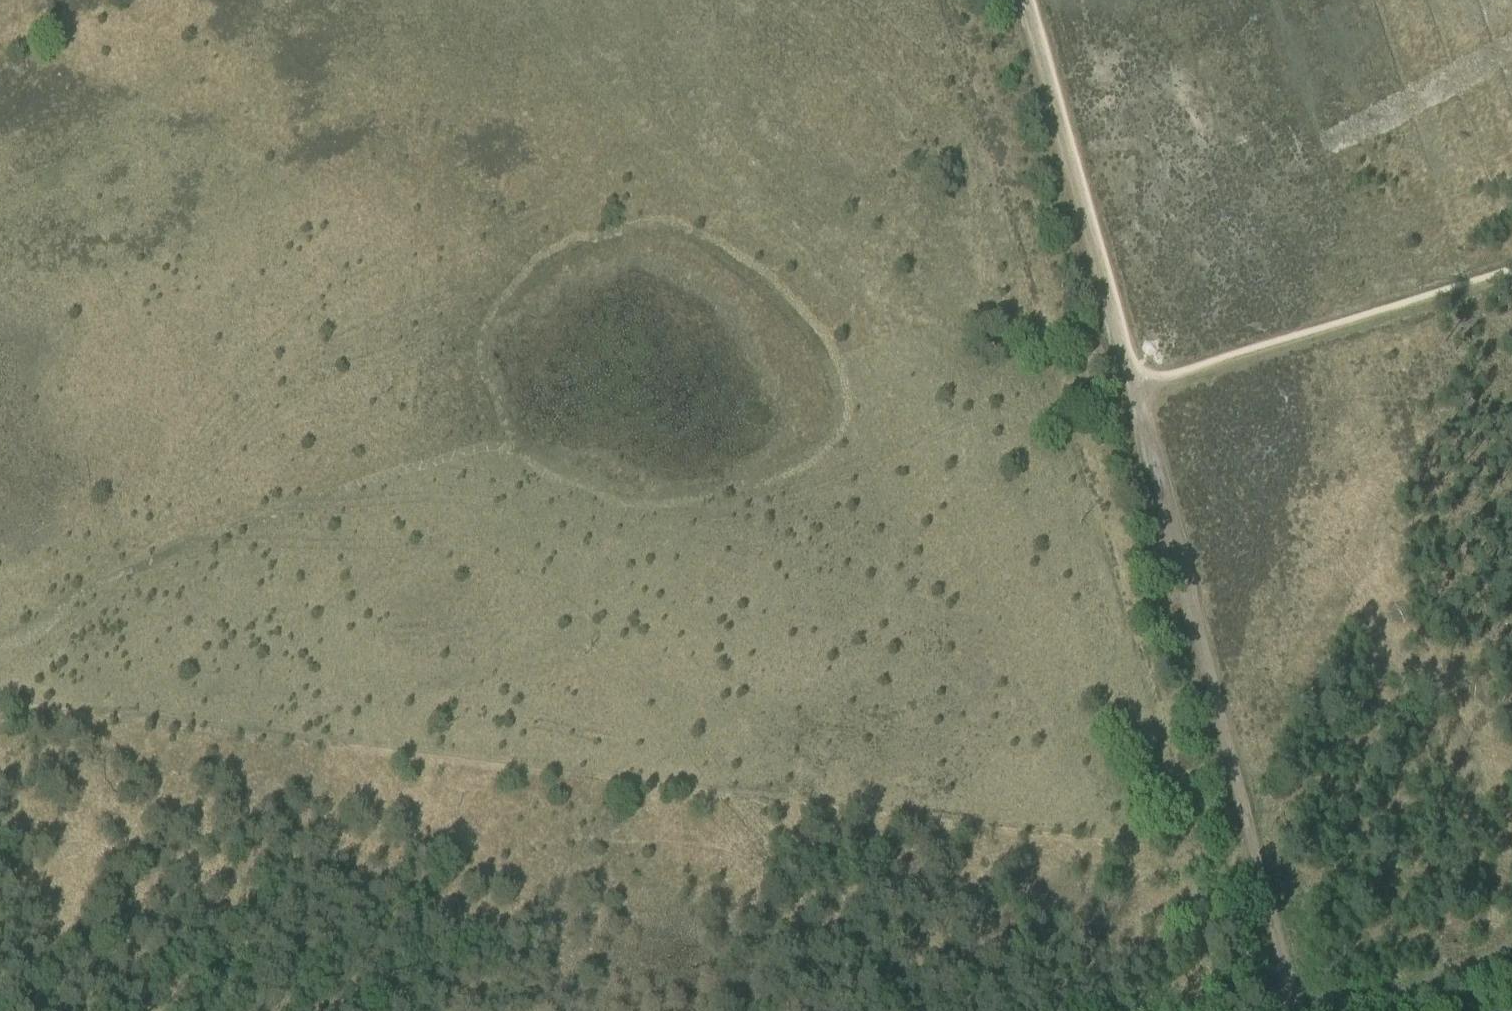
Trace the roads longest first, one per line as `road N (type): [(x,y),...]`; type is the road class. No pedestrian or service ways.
road 1 (track): [(1296,1010),(1132,386)]
road 2 (track): [(1022,0),(1132,386)]

